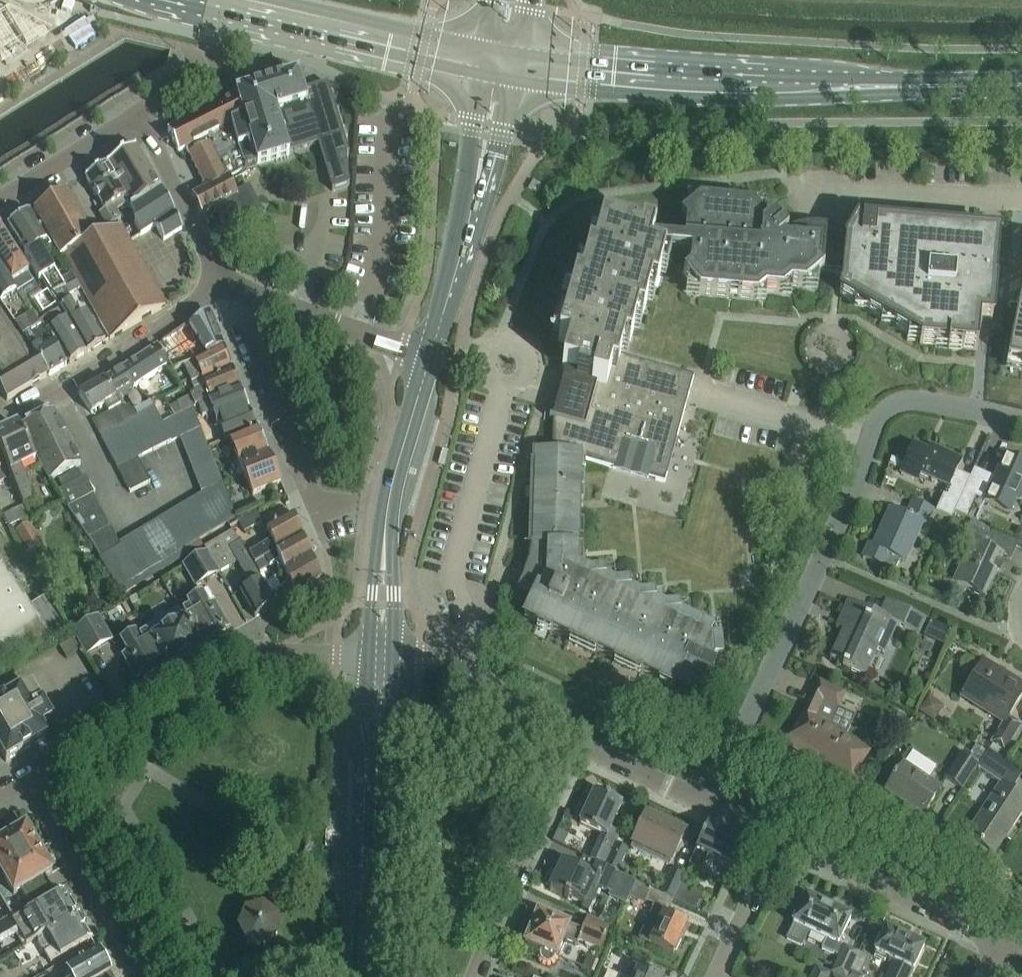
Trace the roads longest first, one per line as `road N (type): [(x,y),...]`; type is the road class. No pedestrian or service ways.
road 1 (residential): [(710,801),(889,405),(923,399),(1021,422)]
road 2 (primary): [(499,66),(708,84),(1021,82)]
road 3 (residential): [(41,771),(233,661),(379,657)]
road 4 (residential): [(0,197),(137,112),(220,281)]
road 5 (tertiary): [(379,657),(366,976)]
road 6 (tertiary): [(428,359),(388,493),(379,657)]
road 7 (tertiary): [(428,359),(499,66)]
road 8 (primary): [(499,66),(215,0)]
road 9 (residential): [(352,502),(315,506),(220,281)]
road 10 (residential): [(1016,957),(778,837)]
road 11 (residential): [(220,281),(0,419)]
road 12 (residential): [(575,743),(476,976)]
road 13 (residential): [(160,976),(41,771)]
road 14 (residential): [(428,359),(220,281)]
road 15 (residential): [(575,743),(456,658),(421,657)]
road 16 (residential): [(714,976),(778,837)]
road 17 (residential): [(710,801),(575,743)]

